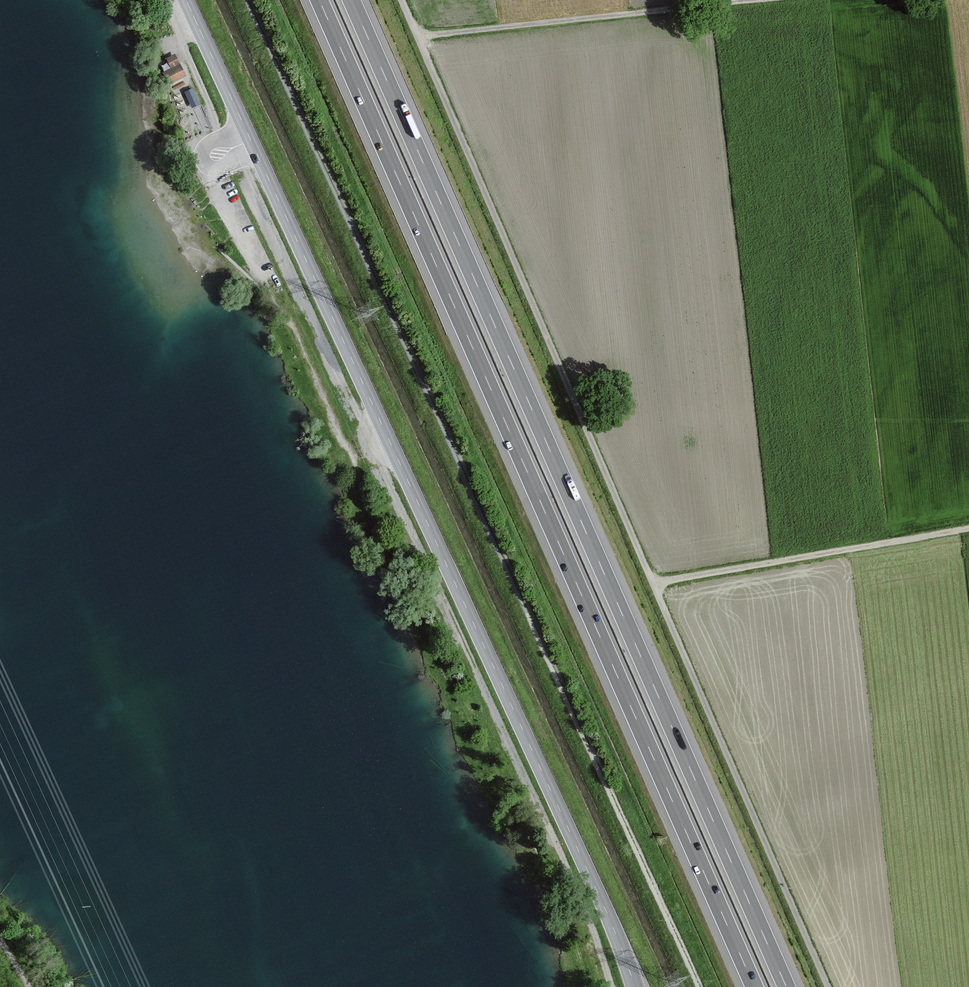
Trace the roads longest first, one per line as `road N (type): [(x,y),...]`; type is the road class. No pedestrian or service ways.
road 1 (track): [(700,986),(248,0)]
road 2 (tertiary): [(185,0),(635,986)]
road 3 (motorway): [(786,986),(351,0)]
road 4 (motorway): [(319,0),(754,986)]
road 5 (unclassified): [(653,582),(418,36)]
road 6 (unclassified): [(829,986),(653,582)]
road 7 (unclassified): [(418,36),(750,0)]
road 8 (unclassified): [(968,529),(653,582)]
road 9 (track): [(245,128),(206,148),(246,234)]

